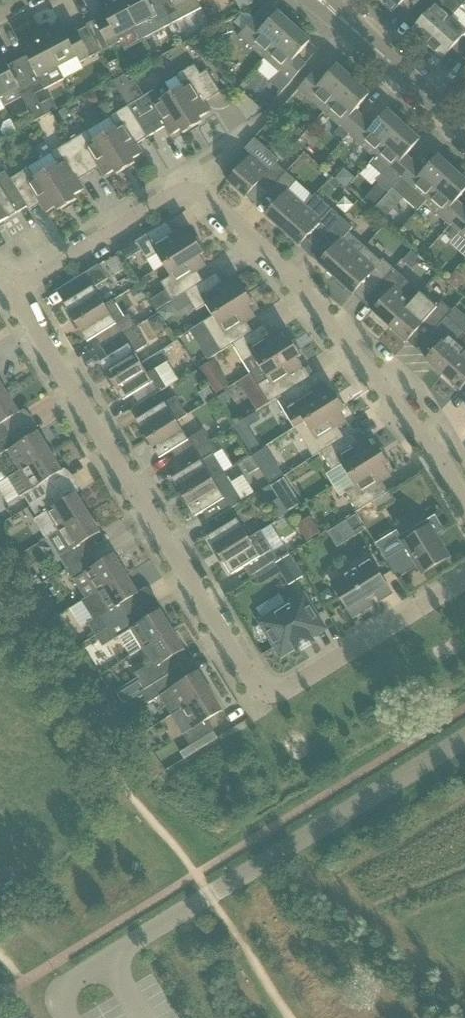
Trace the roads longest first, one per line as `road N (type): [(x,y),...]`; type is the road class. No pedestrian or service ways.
road 1 (residential): [(14,294),(255,694),(270,703),(288,698),(464,586)]
road 2 (residential): [(14,294),(170,199),(190,196),(278,261),(390,390),(464,497)]
road 3 (unclassified): [(464,741),(66,986)]
road 4 (tertiary): [(464,129),(325,0)]

